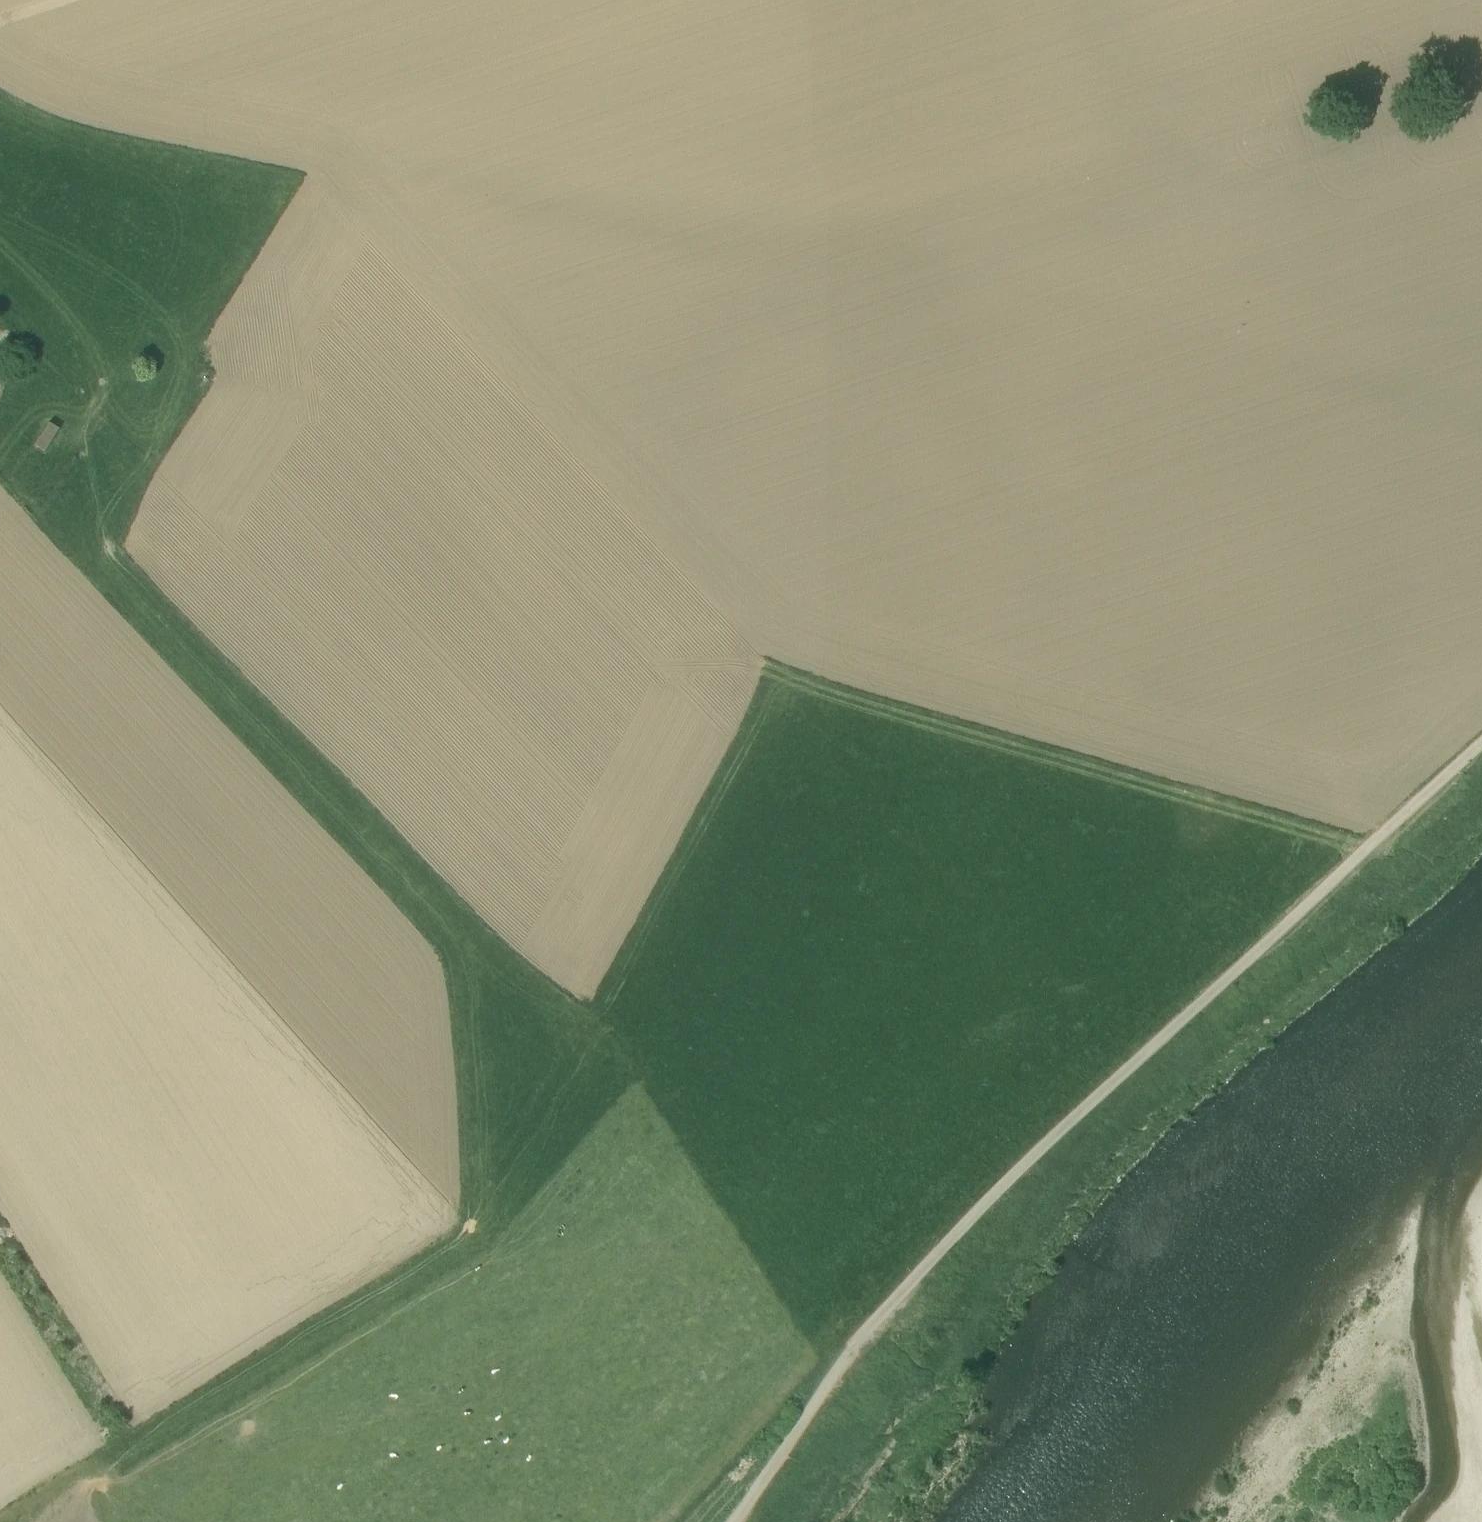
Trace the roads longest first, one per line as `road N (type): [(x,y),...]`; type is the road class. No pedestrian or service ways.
road 1 (unclassified): [(731,1521),(842,1360),(939,1254),(1057,1132),(1481,743)]

